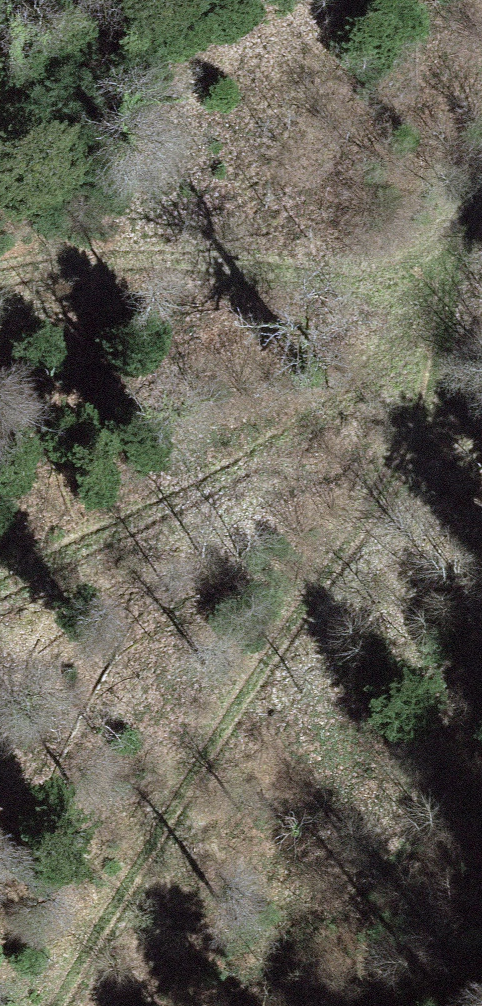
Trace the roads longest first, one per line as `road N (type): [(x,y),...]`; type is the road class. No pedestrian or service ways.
road 1 (track): [(66,1005),(175,805),(418,449),(467,293),(382,269),(167,257),(90,258),(0,277)]
road 2 (track): [(467,293),(368,380),(273,446),(0,585)]

